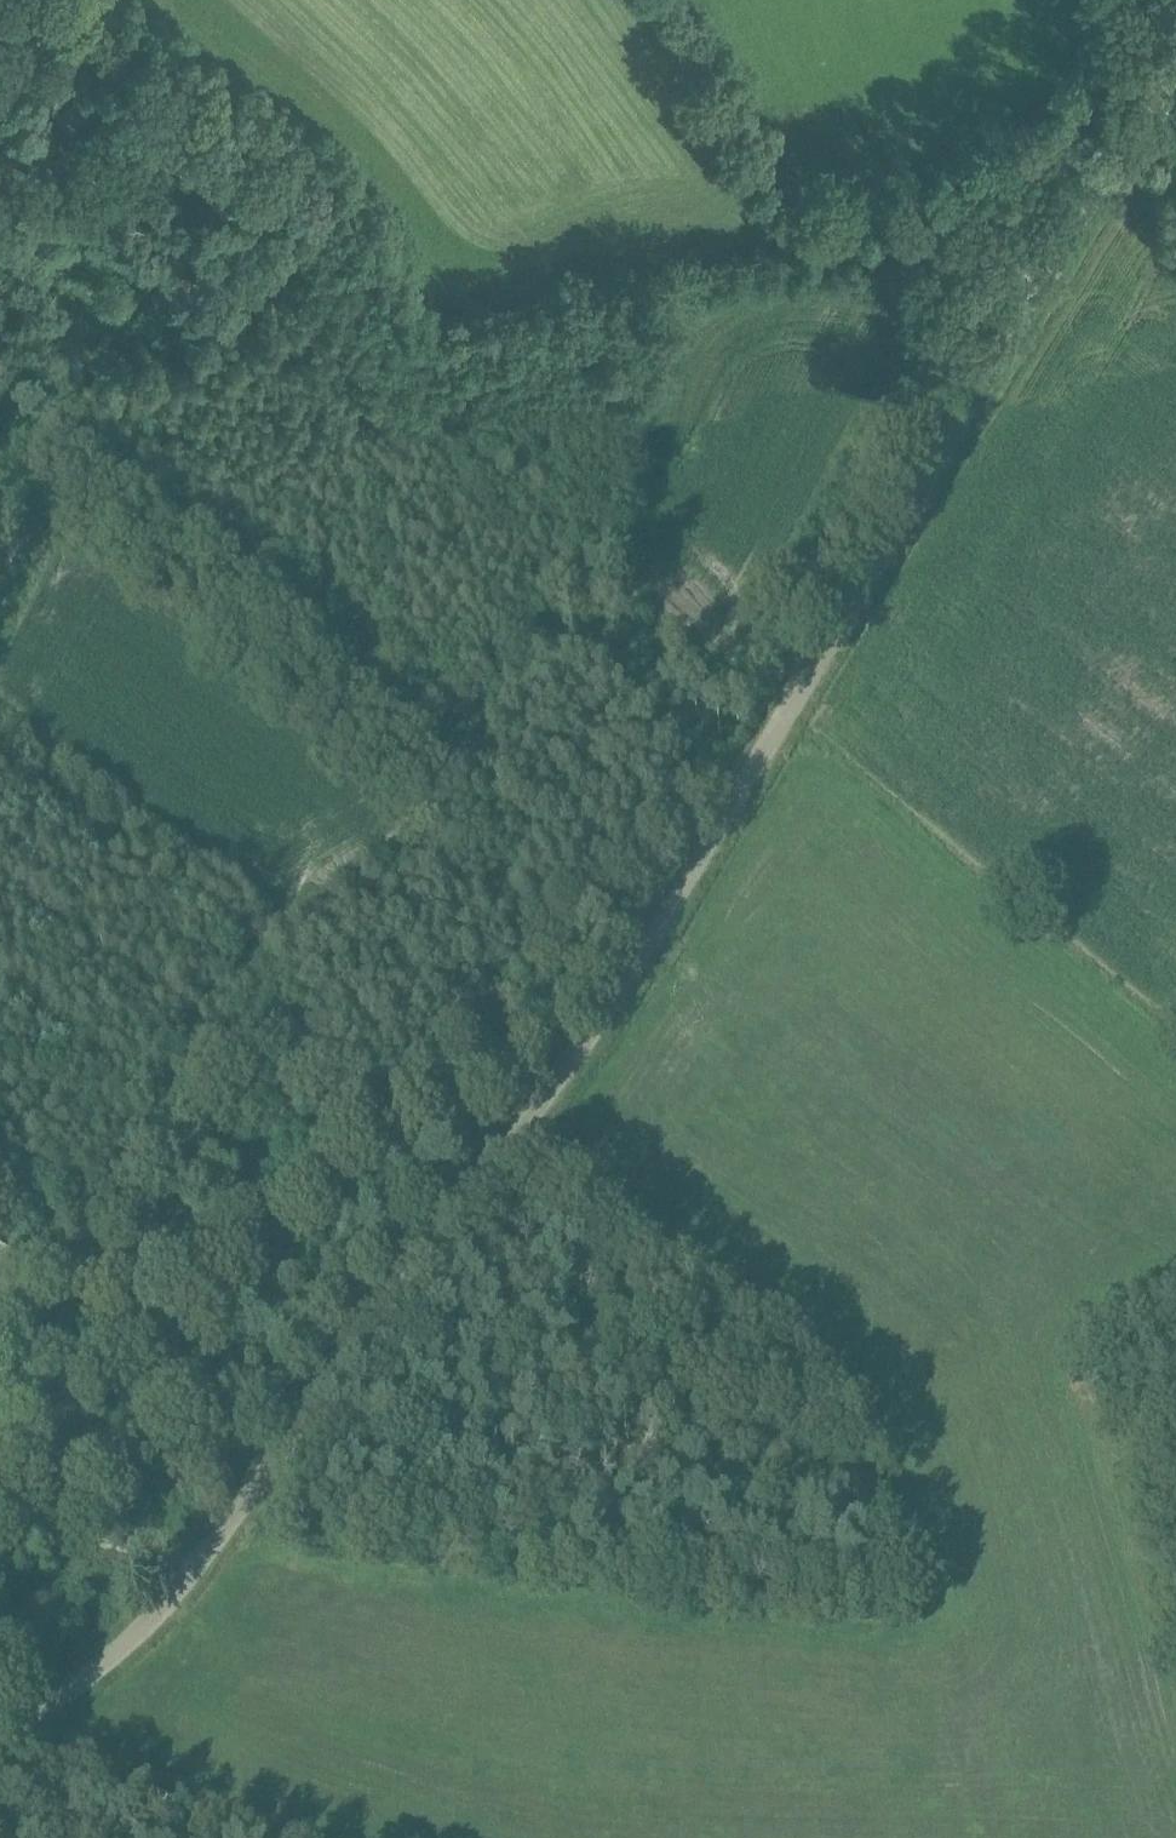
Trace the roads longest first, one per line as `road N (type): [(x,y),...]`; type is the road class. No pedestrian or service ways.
road 1 (unclassified): [(0,1740),(105,1668),(169,1605),(617,1001),(1175,69)]

